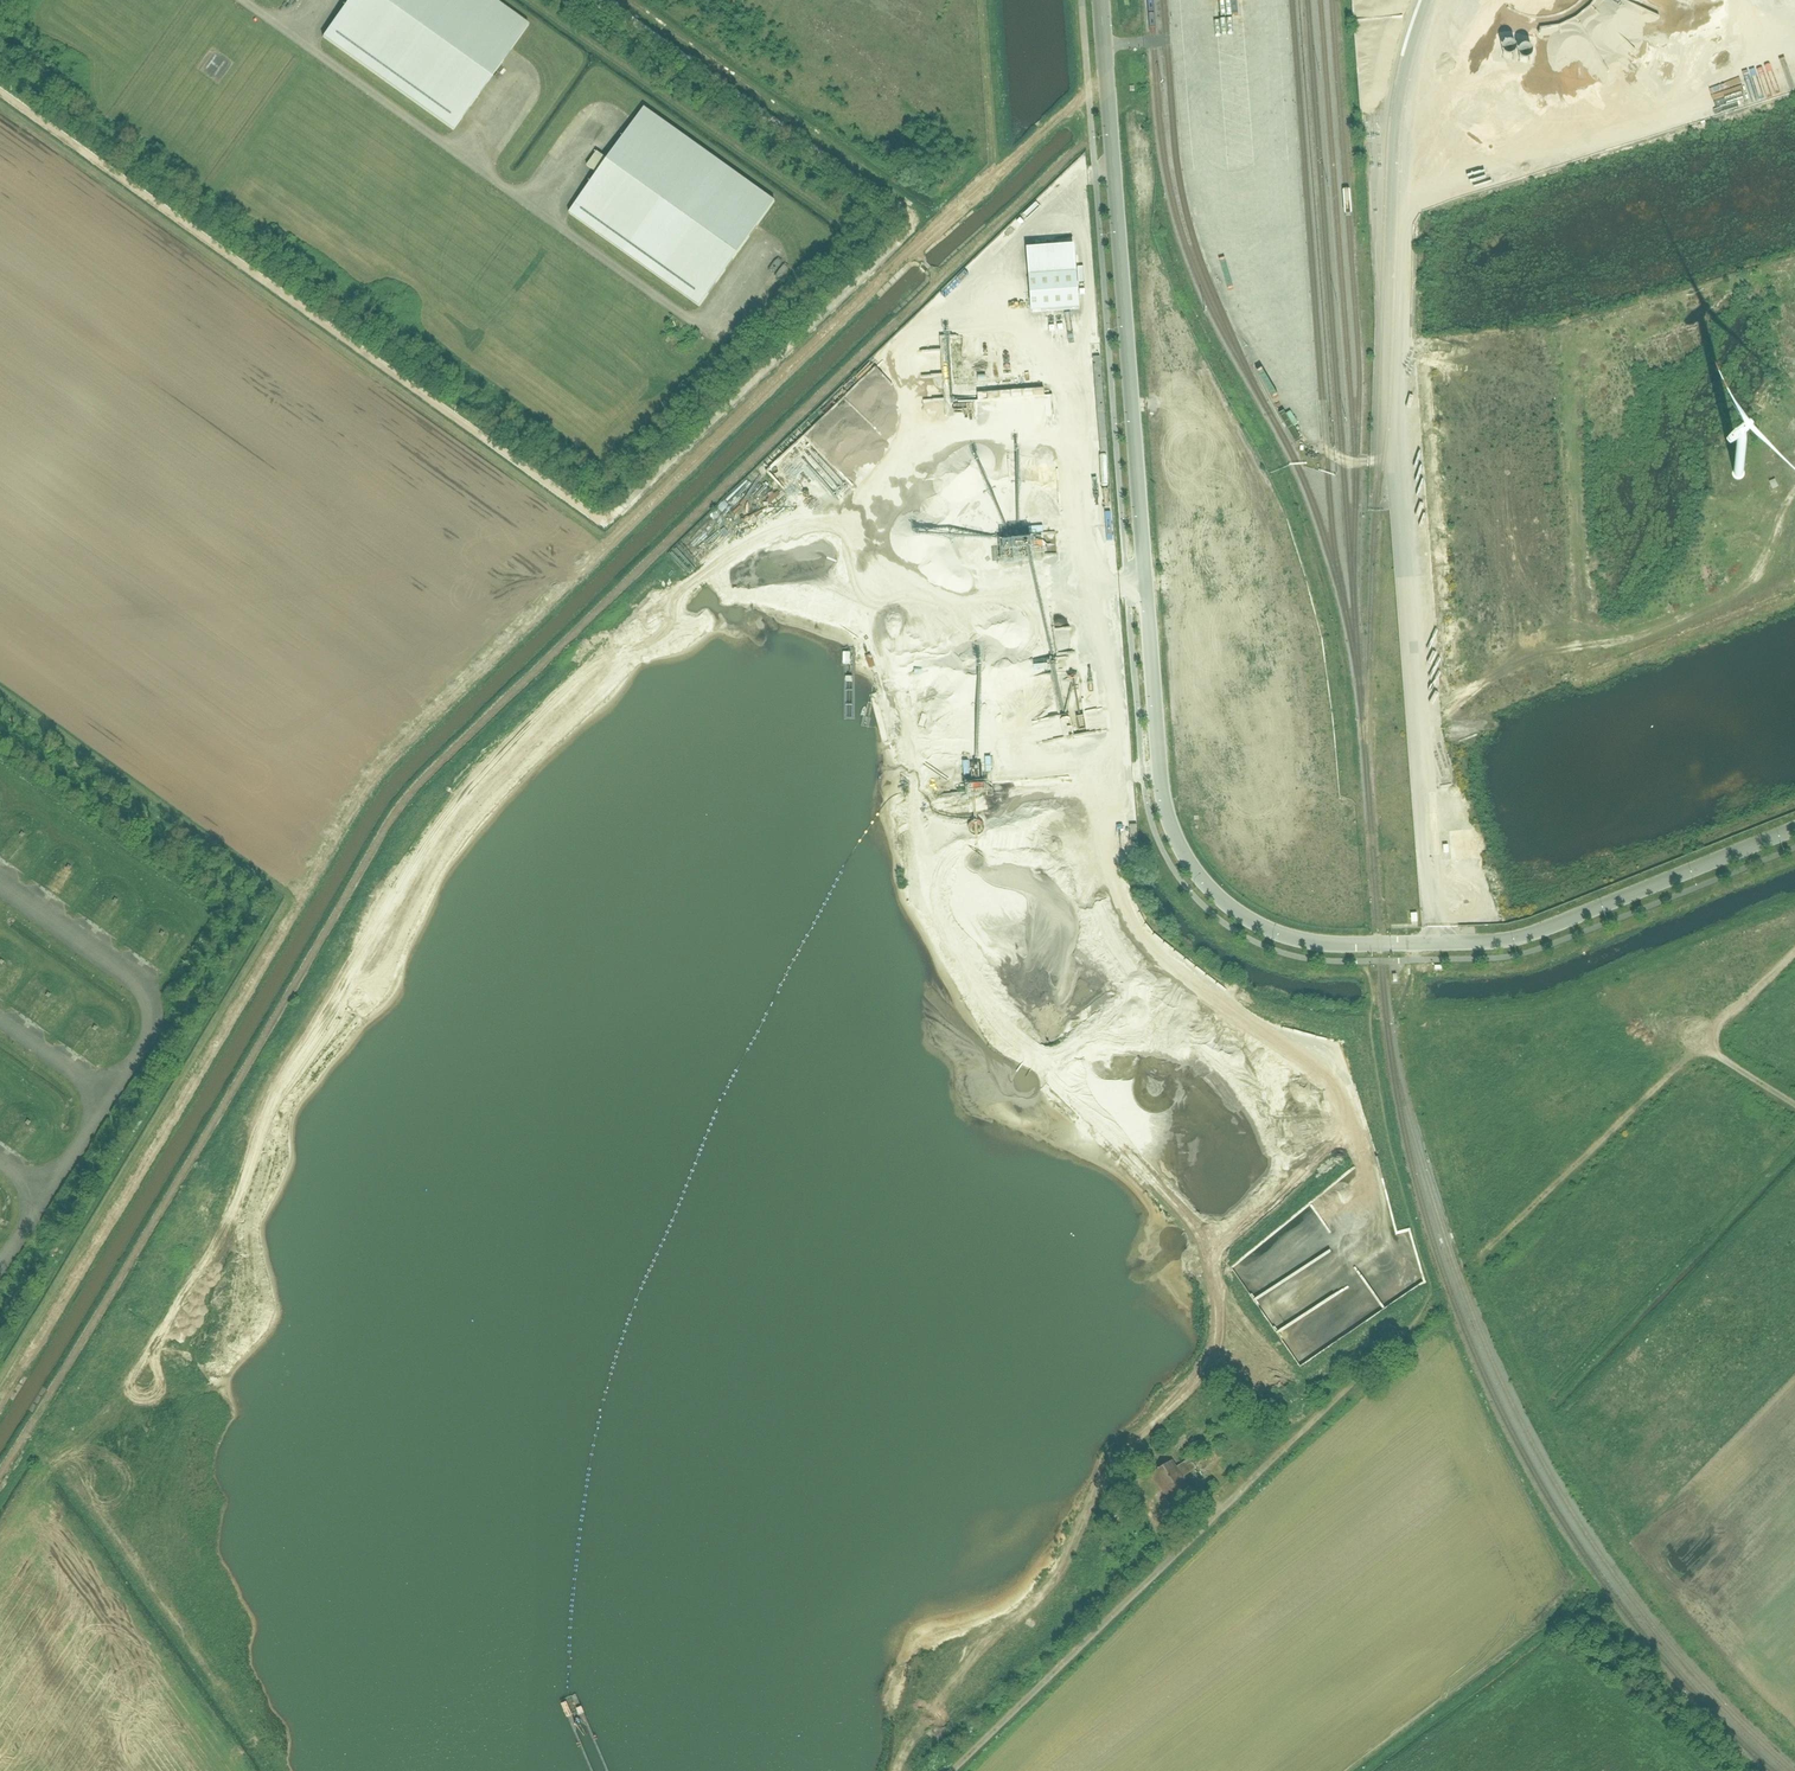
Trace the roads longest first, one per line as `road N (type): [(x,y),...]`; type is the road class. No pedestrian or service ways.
road 1 (tertiary): [(1101,0),(1162,798),(1204,883),(1260,927),(1295,941),(1498,942),(1794,829)]
road 2 (residential): [(954,1770),(1431,1306)]
road 3 (track): [(1486,1252),(1794,951)]

